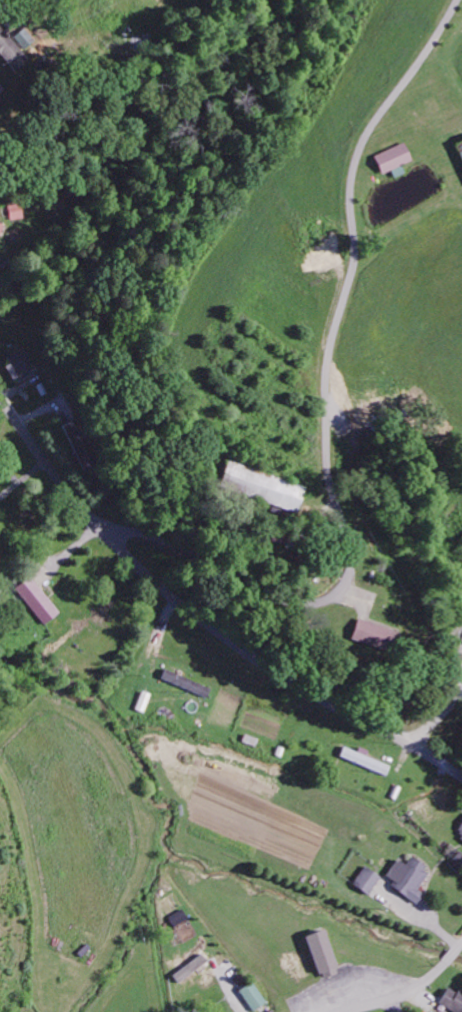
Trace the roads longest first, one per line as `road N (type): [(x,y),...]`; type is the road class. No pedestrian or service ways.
road 1 (residential): [(461,778),(265,668),(142,573),(69,498),(0,396)]
road 2 (residential): [(94,524),(322,598),(341,584),(348,560),(328,485),(324,401)]
road 3 (residential): [(461,945),(411,988),(342,1011)]

